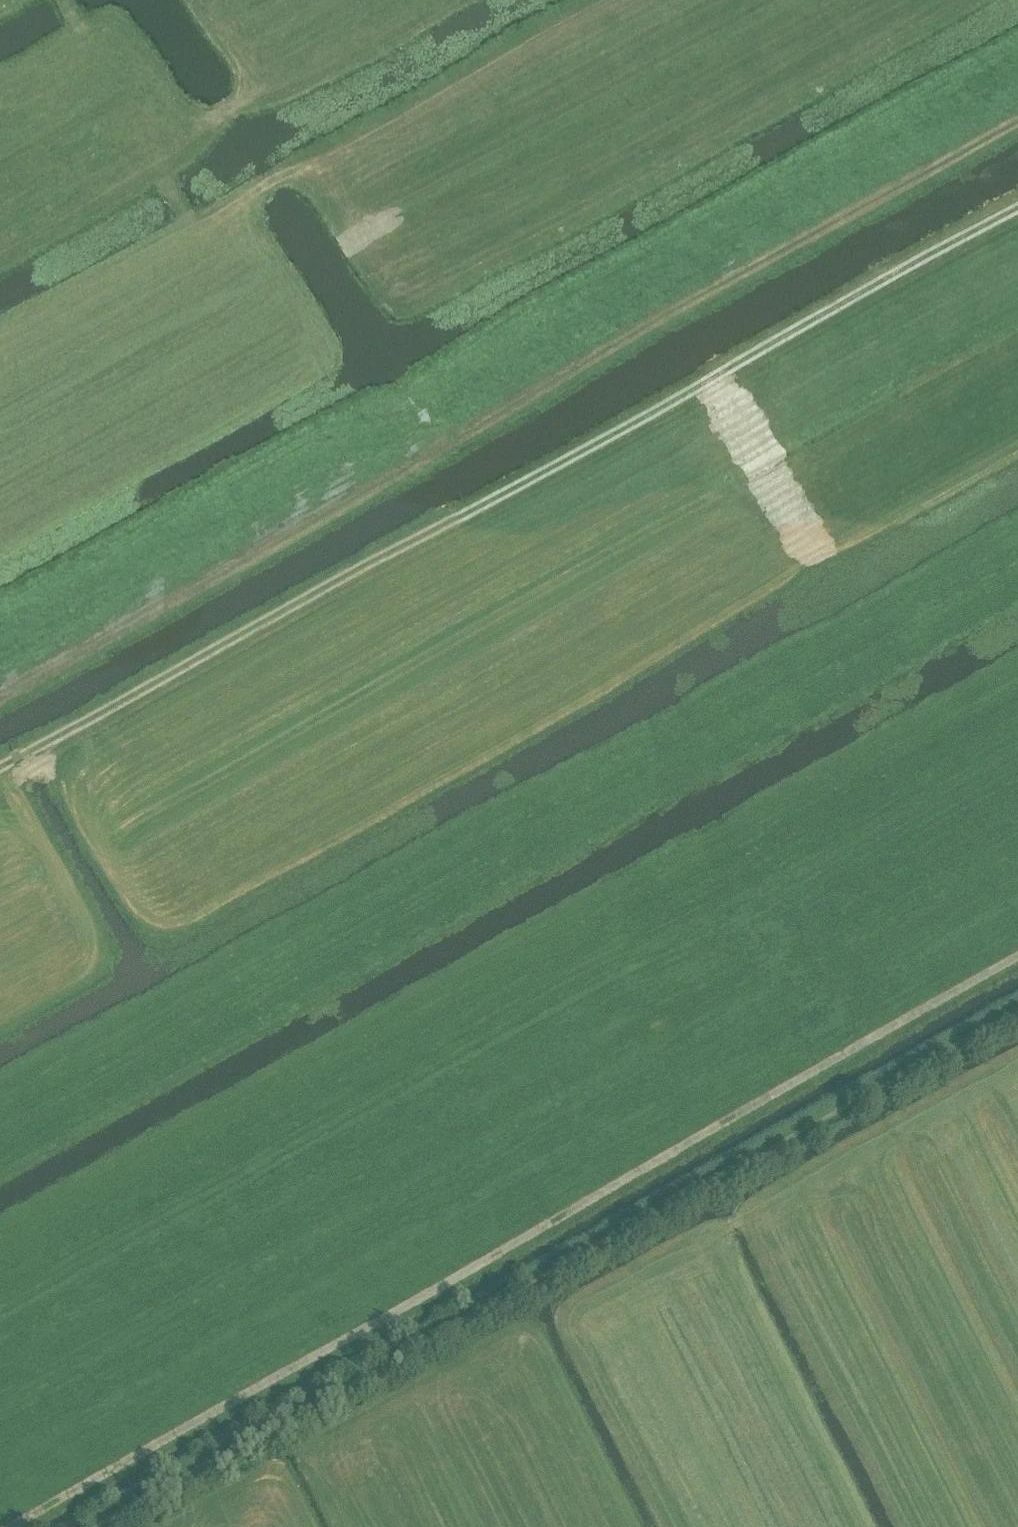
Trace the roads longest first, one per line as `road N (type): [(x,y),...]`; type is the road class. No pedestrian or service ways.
road 1 (track): [(1017,210),(0,768)]
road 2 (track): [(1017,957),(12,1526)]
road 3 (track): [(1017,46),(322,441)]

